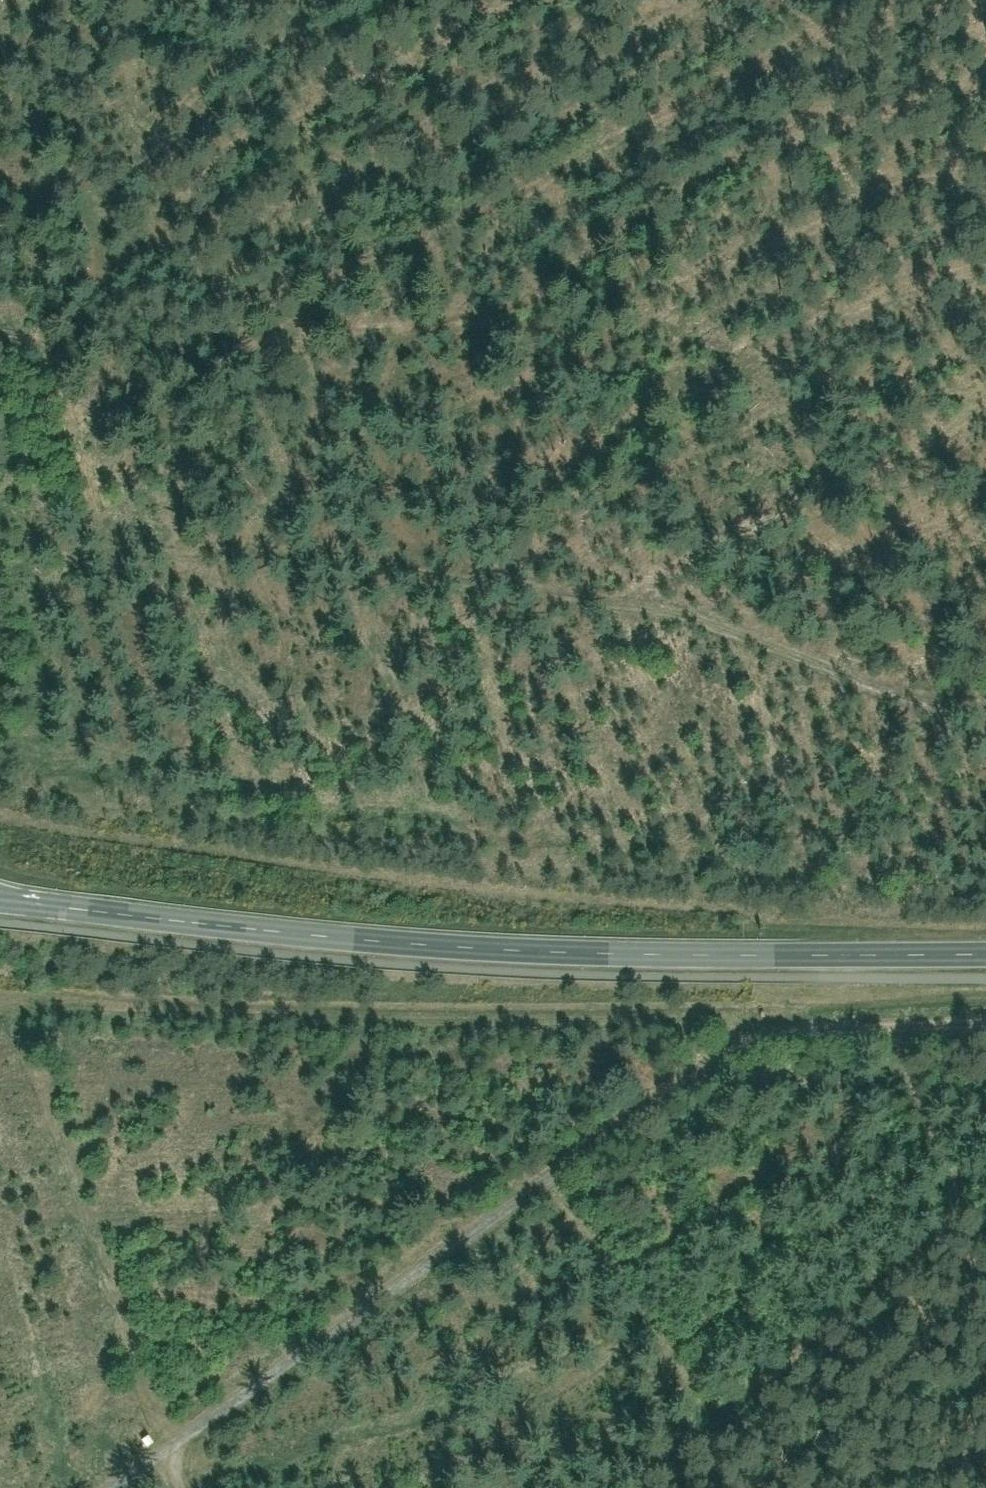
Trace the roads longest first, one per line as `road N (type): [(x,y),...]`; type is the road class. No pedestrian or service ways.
road 1 (track): [(102,1487),(663,1090),(761,1043),(985,1024)]
road 2 (tertiary): [(14,906),(411,948),(614,959),(985,956)]

